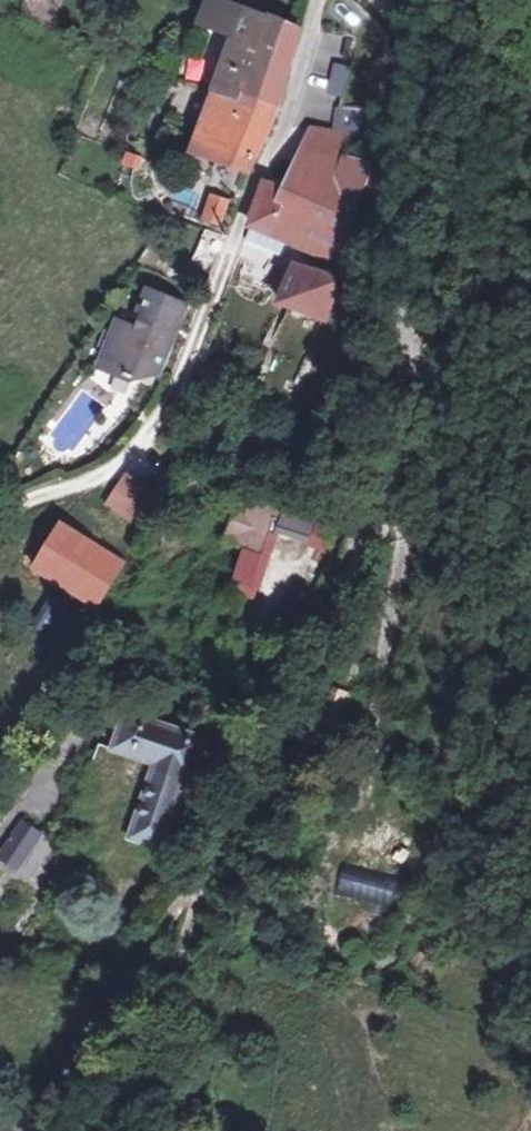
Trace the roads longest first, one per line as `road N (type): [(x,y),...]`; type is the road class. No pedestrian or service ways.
road 1 (residential): [(387,0),(407,25),(422,107),(412,407),(360,588)]
road 2 (track): [(360,588),(217,852),(182,940),(162,1005),(172,1130)]
road 3 (track): [(371,837),(370,728),(400,527),(390,504)]
road 4 (track): [(199,897),(174,910),(99,1034),(31,1107),(0,1121)]
road 5 (residential): [(322,0),(240,235)]
road 6 (track): [(0,835),(79,734)]

